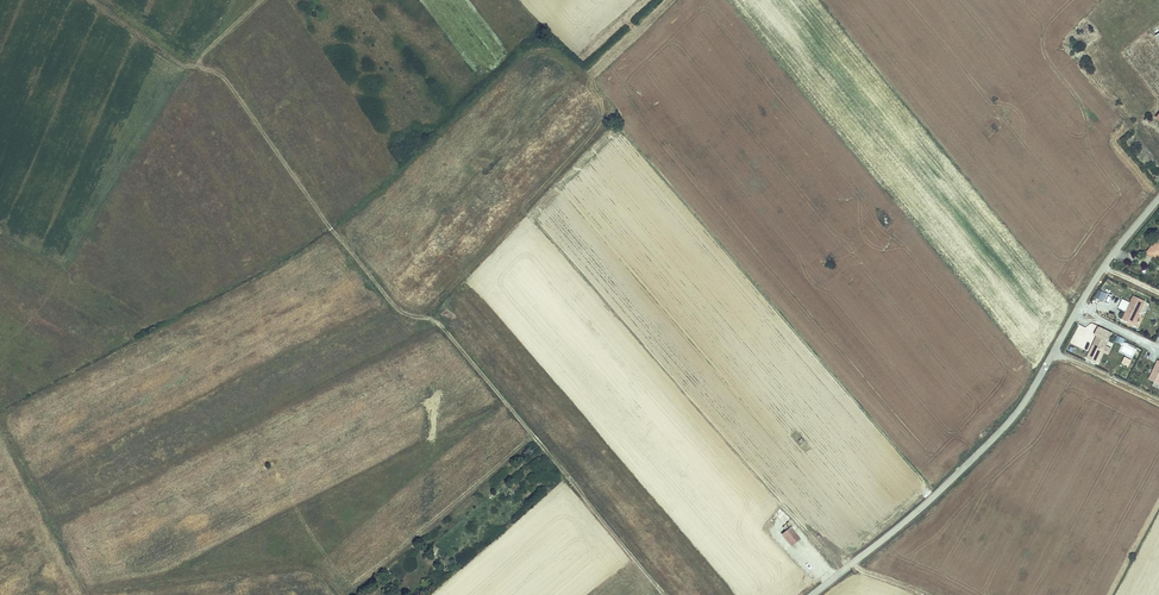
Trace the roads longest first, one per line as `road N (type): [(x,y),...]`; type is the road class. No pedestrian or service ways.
road 1 (track): [(664,594),(438,323),(406,317),(332,232),(218,70),(193,63),(262,0)]
road 2 (unclassified): [(1078,310),(996,440),(813,594)]
road 3 (unclassified): [(1158,197),(1109,257),(1078,310)]
road 4 (track): [(90,0),(180,63),(193,63)]

